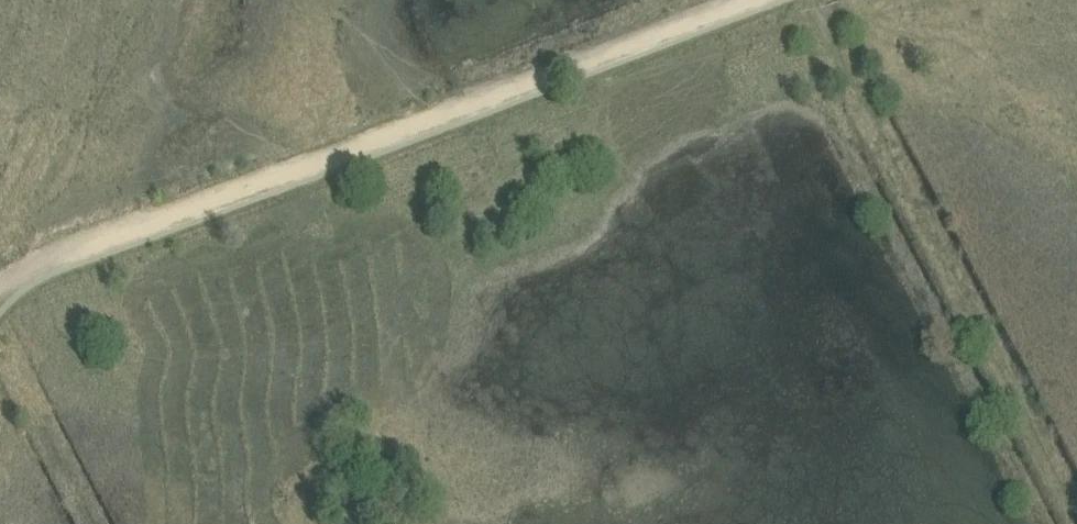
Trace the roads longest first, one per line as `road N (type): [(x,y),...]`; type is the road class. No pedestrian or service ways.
road 1 (track): [(742,0),(81,247),(0,284)]

